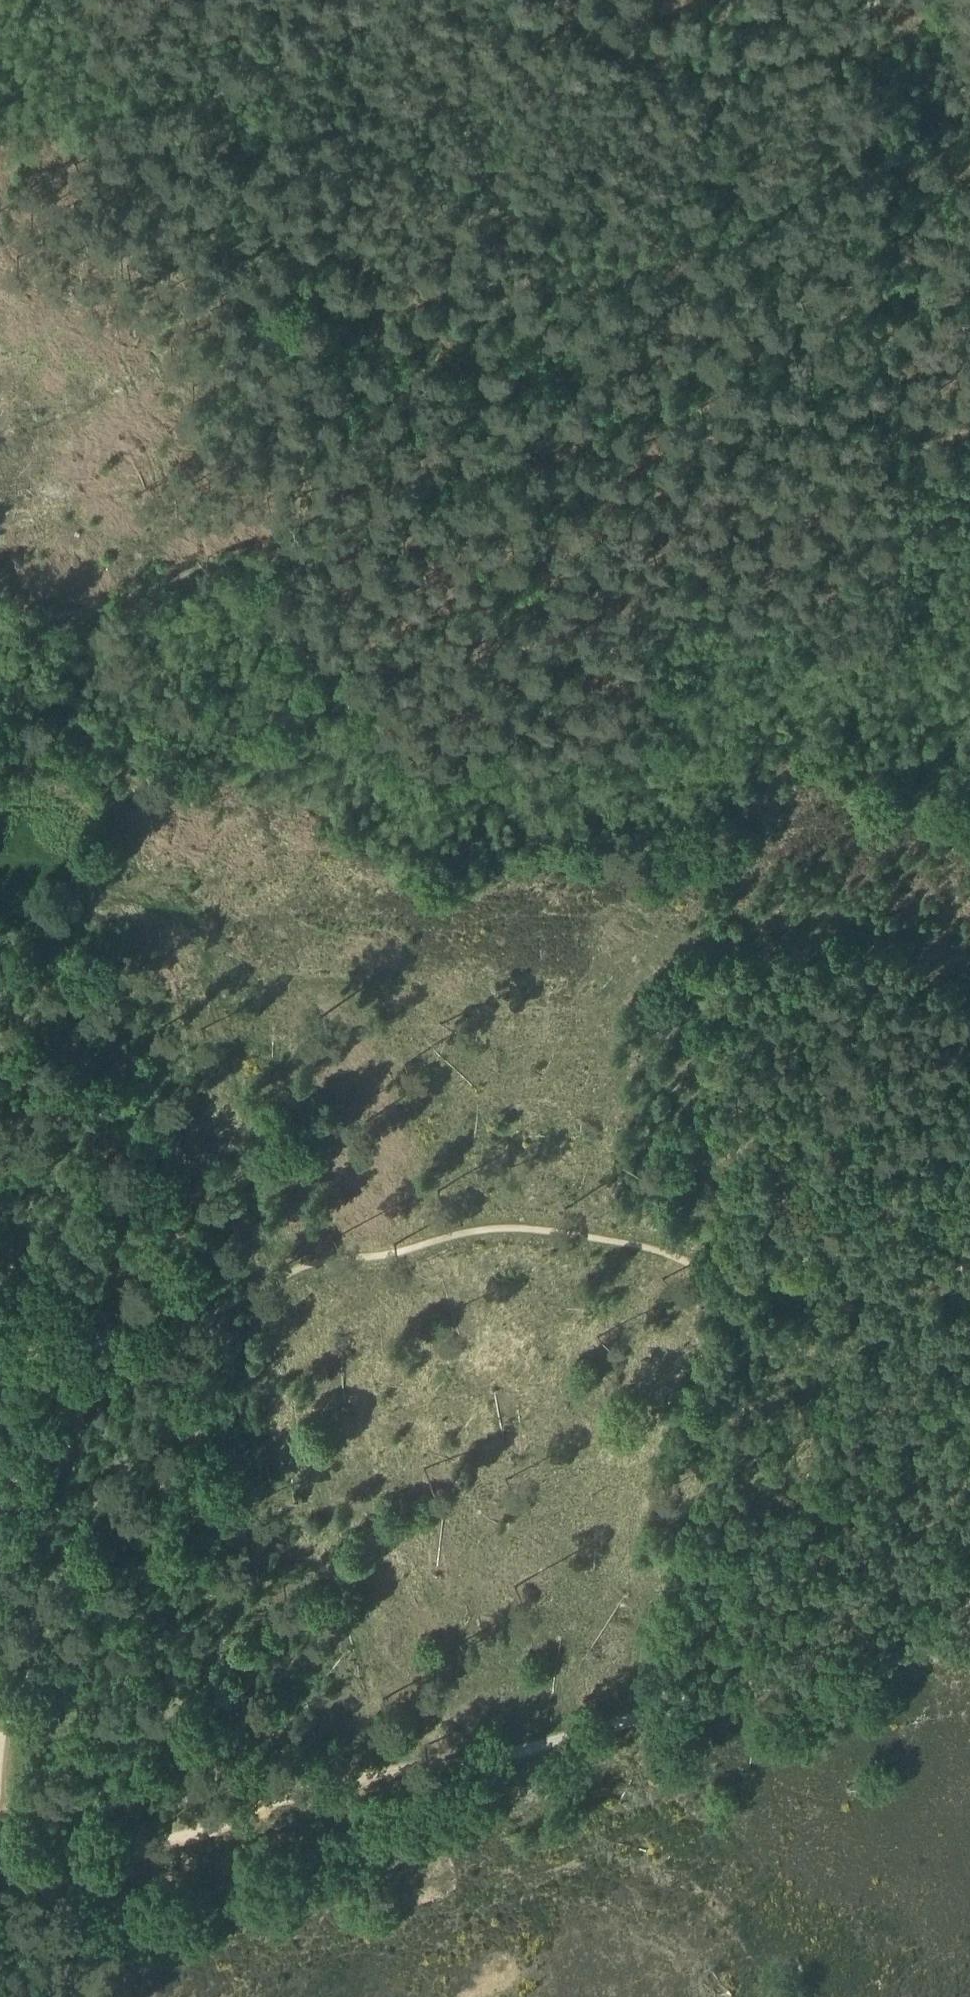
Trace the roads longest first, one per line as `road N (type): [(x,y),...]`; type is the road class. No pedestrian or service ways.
road 1 (track): [(0,1871),(123,1858),(301,1799),(969,1650)]

